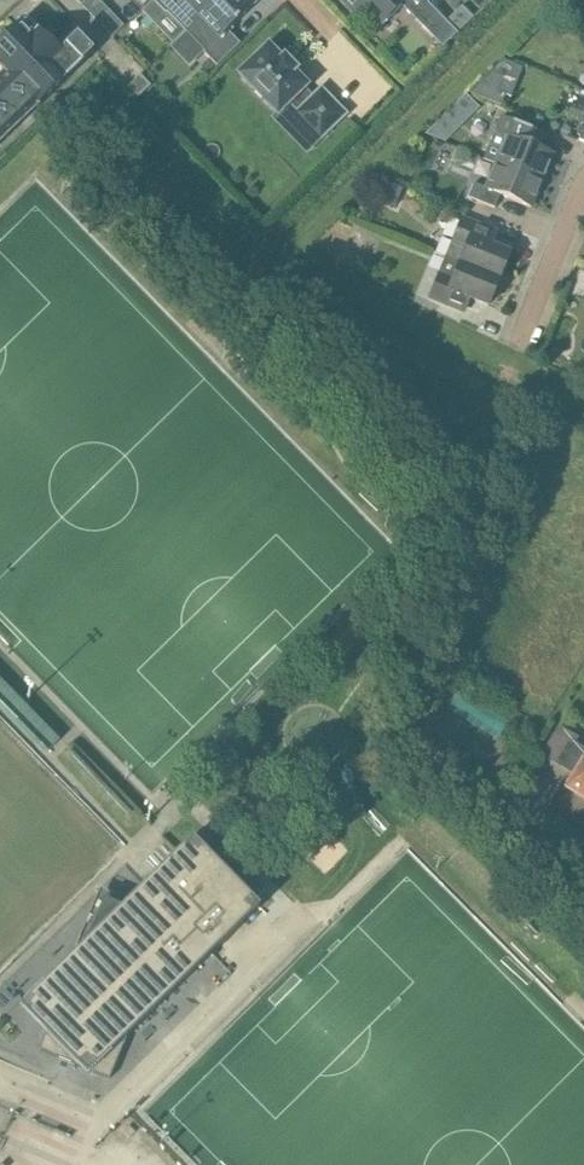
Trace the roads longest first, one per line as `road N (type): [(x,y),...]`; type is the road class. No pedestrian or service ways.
road 1 (residential): [(583,194),(526,321)]

